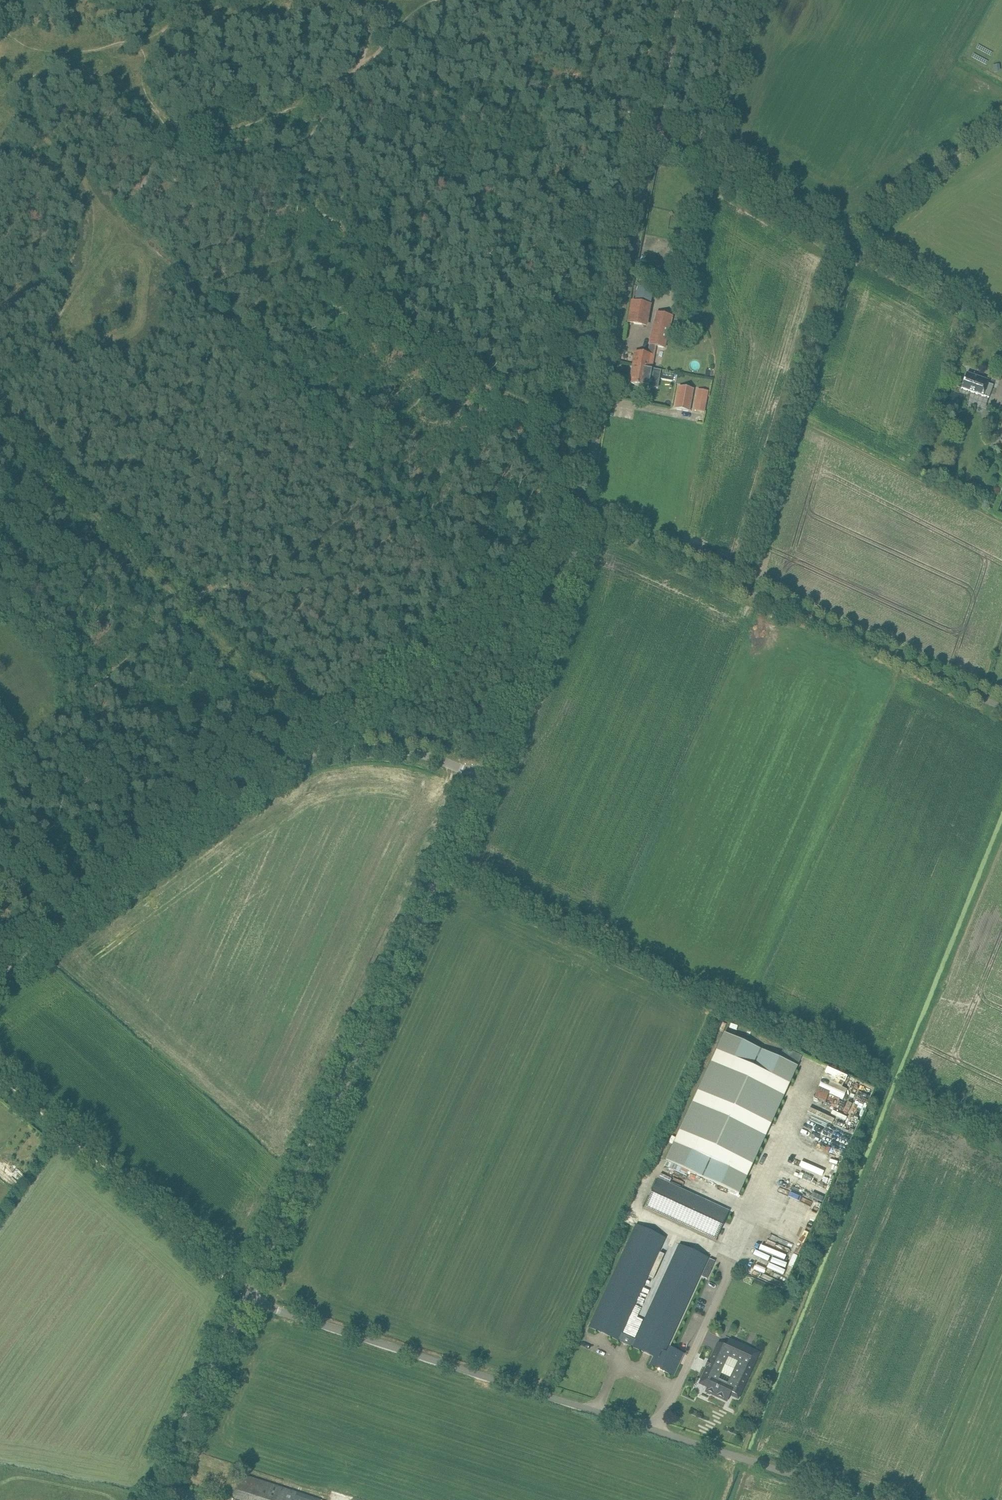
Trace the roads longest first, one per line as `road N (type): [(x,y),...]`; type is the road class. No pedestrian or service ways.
road 1 (unclassified): [(875,1499),(248,1294)]
road 2 (tertiary): [(248,1294),(483,777)]
road 3 (unclassified): [(0,978),(283,768),(348,748),(385,747),(483,777)]
road 4 (unclassified): [(1001,710),(580,516)]
road 5 (unclassified): [(654,127),(846,231),(1001,127)]
road 6 (tertiary): [(654,127),(580,516)]
road 7 (tertiary): [(483,777),(548,630),(580,516)]
road 8 (tertiary): [(153,1499),(248,1294)]
road 9 (tertiary): [(680,0),(654,127)]

